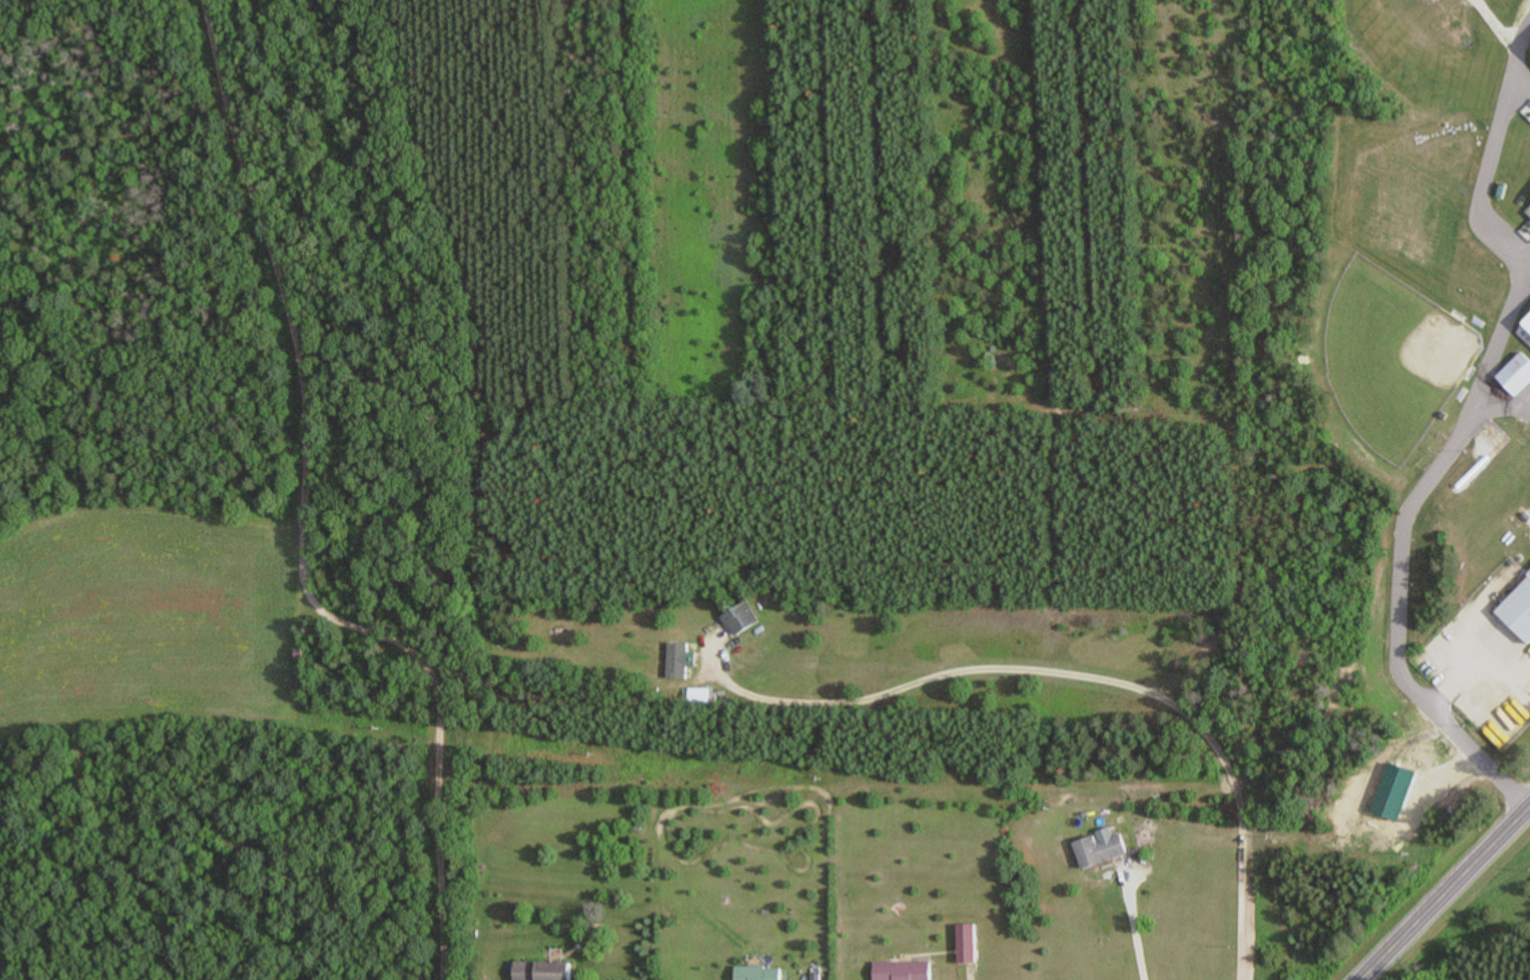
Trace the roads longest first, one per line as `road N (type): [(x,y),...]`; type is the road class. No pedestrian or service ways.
road 1 (primary): [(1363,979),(1529,802)]

